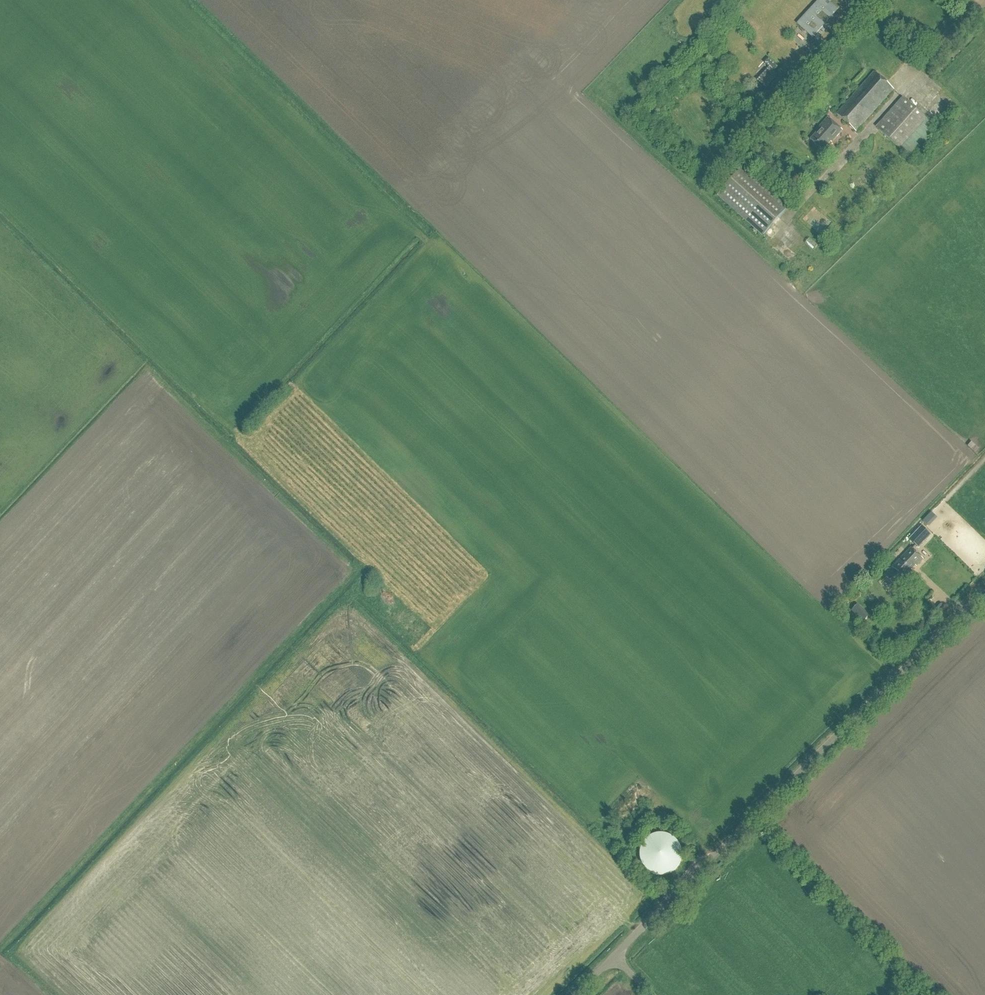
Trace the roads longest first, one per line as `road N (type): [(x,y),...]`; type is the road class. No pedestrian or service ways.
road 1 (unclassified): [(614,956),(984,588)]

